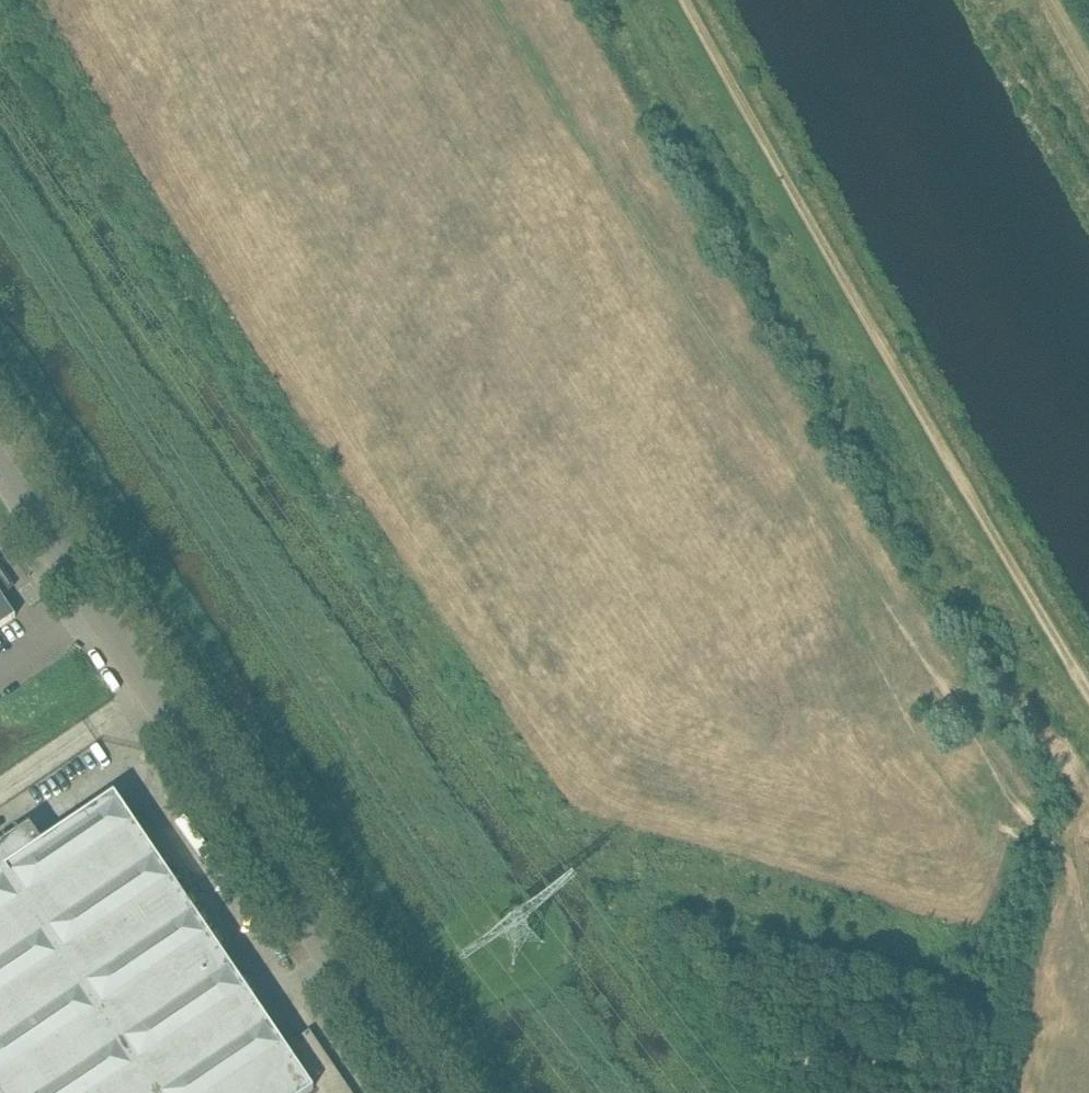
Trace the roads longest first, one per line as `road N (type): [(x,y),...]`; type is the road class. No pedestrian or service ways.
road 1 (track): [(692,0),(911,392),(1088,686)]
road 2 (unclassified): [(423,1092),(0,468)]

